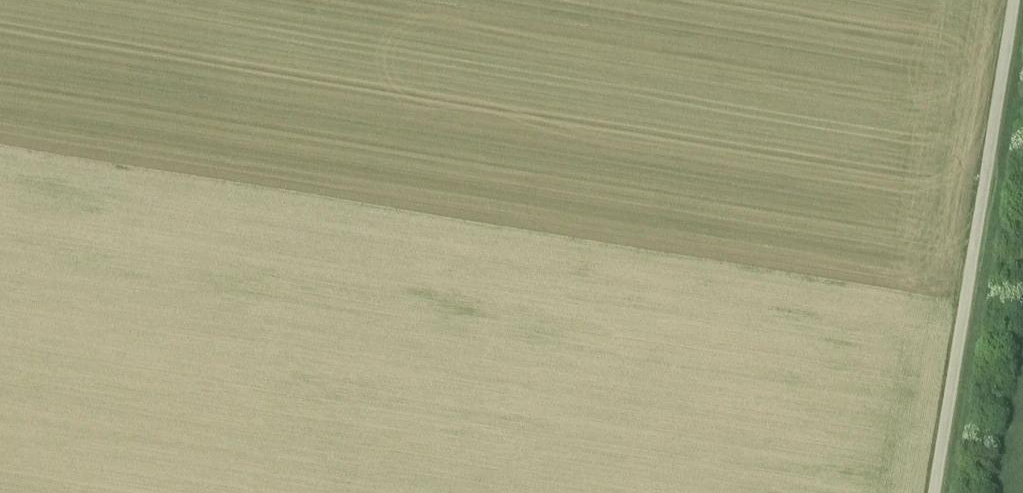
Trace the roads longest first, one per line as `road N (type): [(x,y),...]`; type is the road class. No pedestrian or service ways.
road 1 (track): [(1017,0),(938,492)]

